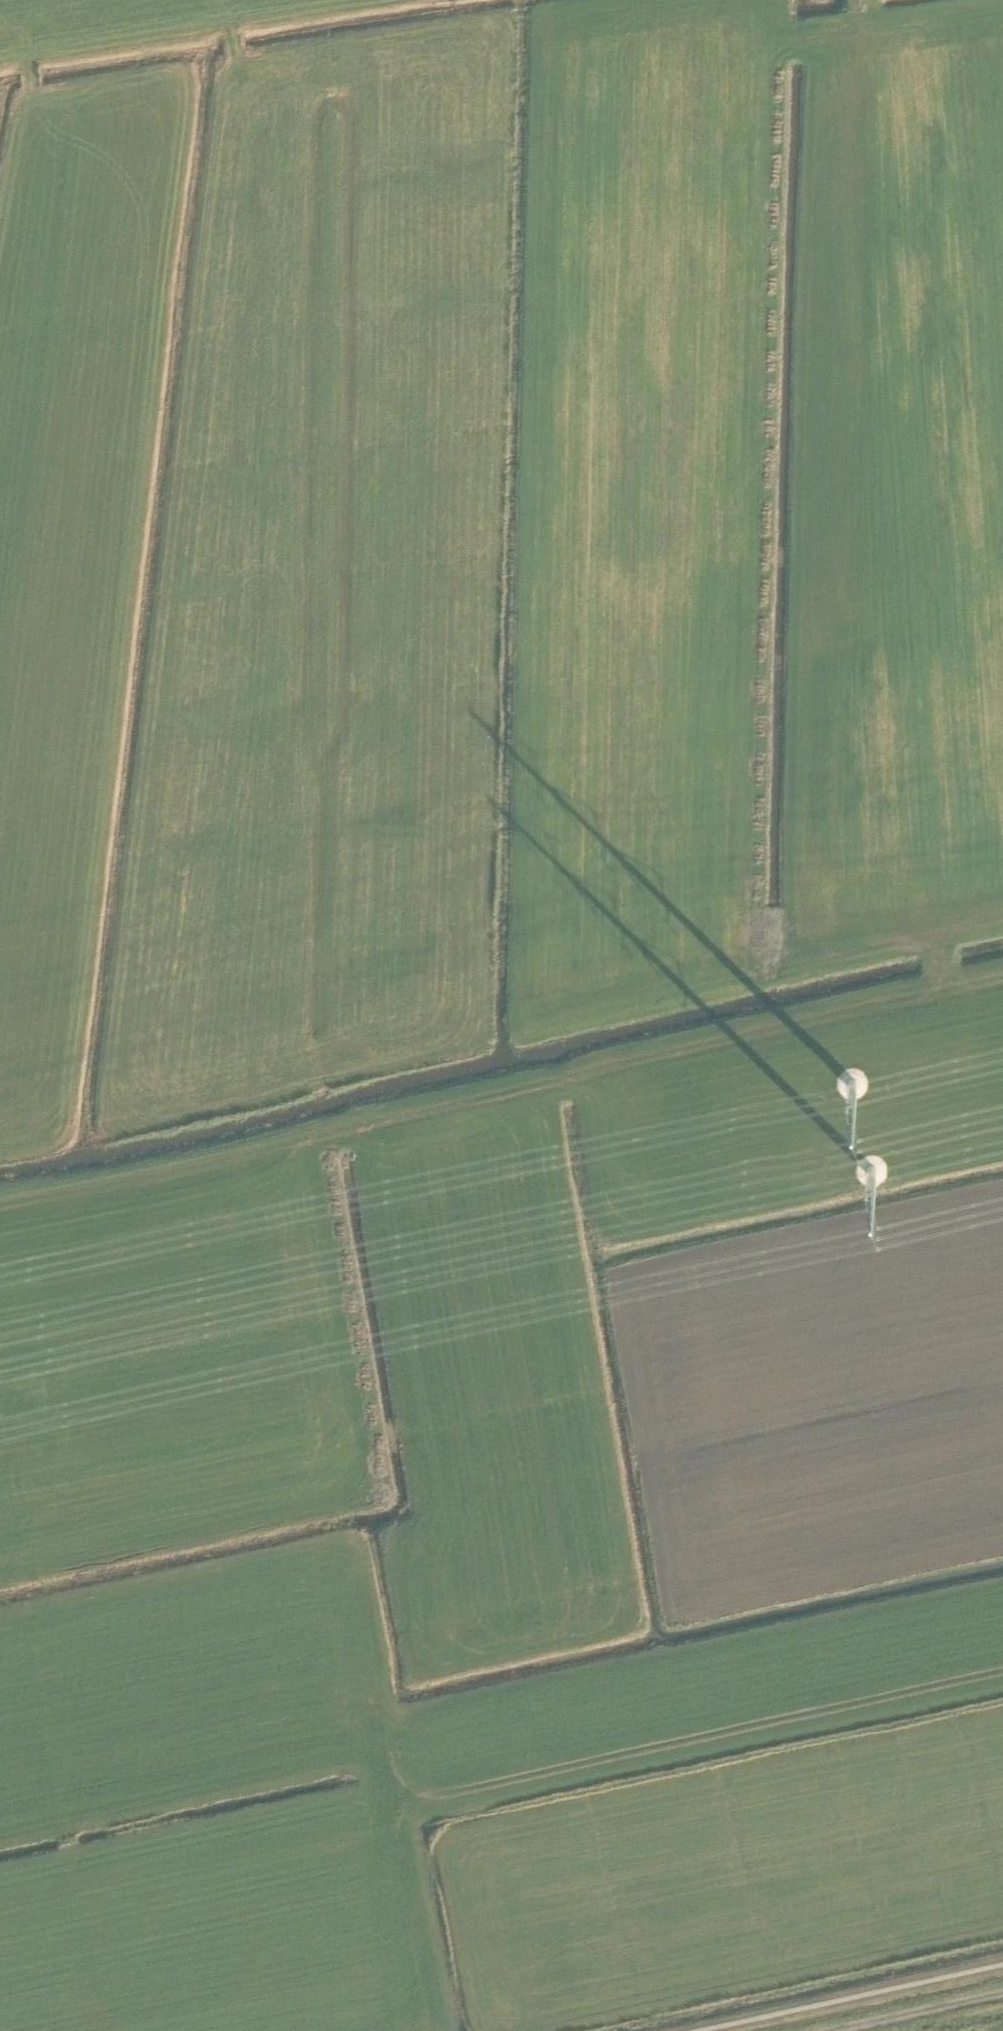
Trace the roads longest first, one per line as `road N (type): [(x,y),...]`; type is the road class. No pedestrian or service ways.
road 1 (track): [(823,2030),(1002,1991)]

